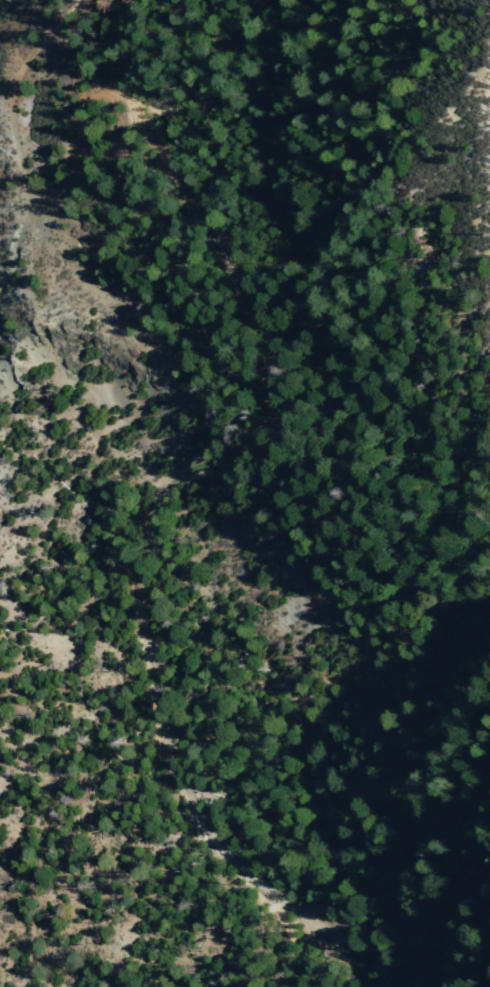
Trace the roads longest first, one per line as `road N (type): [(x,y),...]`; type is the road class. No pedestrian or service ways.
road 1 (track): [(408,986),(395,960),(314,920),(246,865),(195,800),(167,743),(136,582),(153,525),(201,472),(266,441),(276,391),(268,342),(238,269),(147,114),(116,87),(89,91),(65,189),(32,192)]
road 2 (track): [(381,775),(442,825),(471,882),(489,928),(485,986)]

